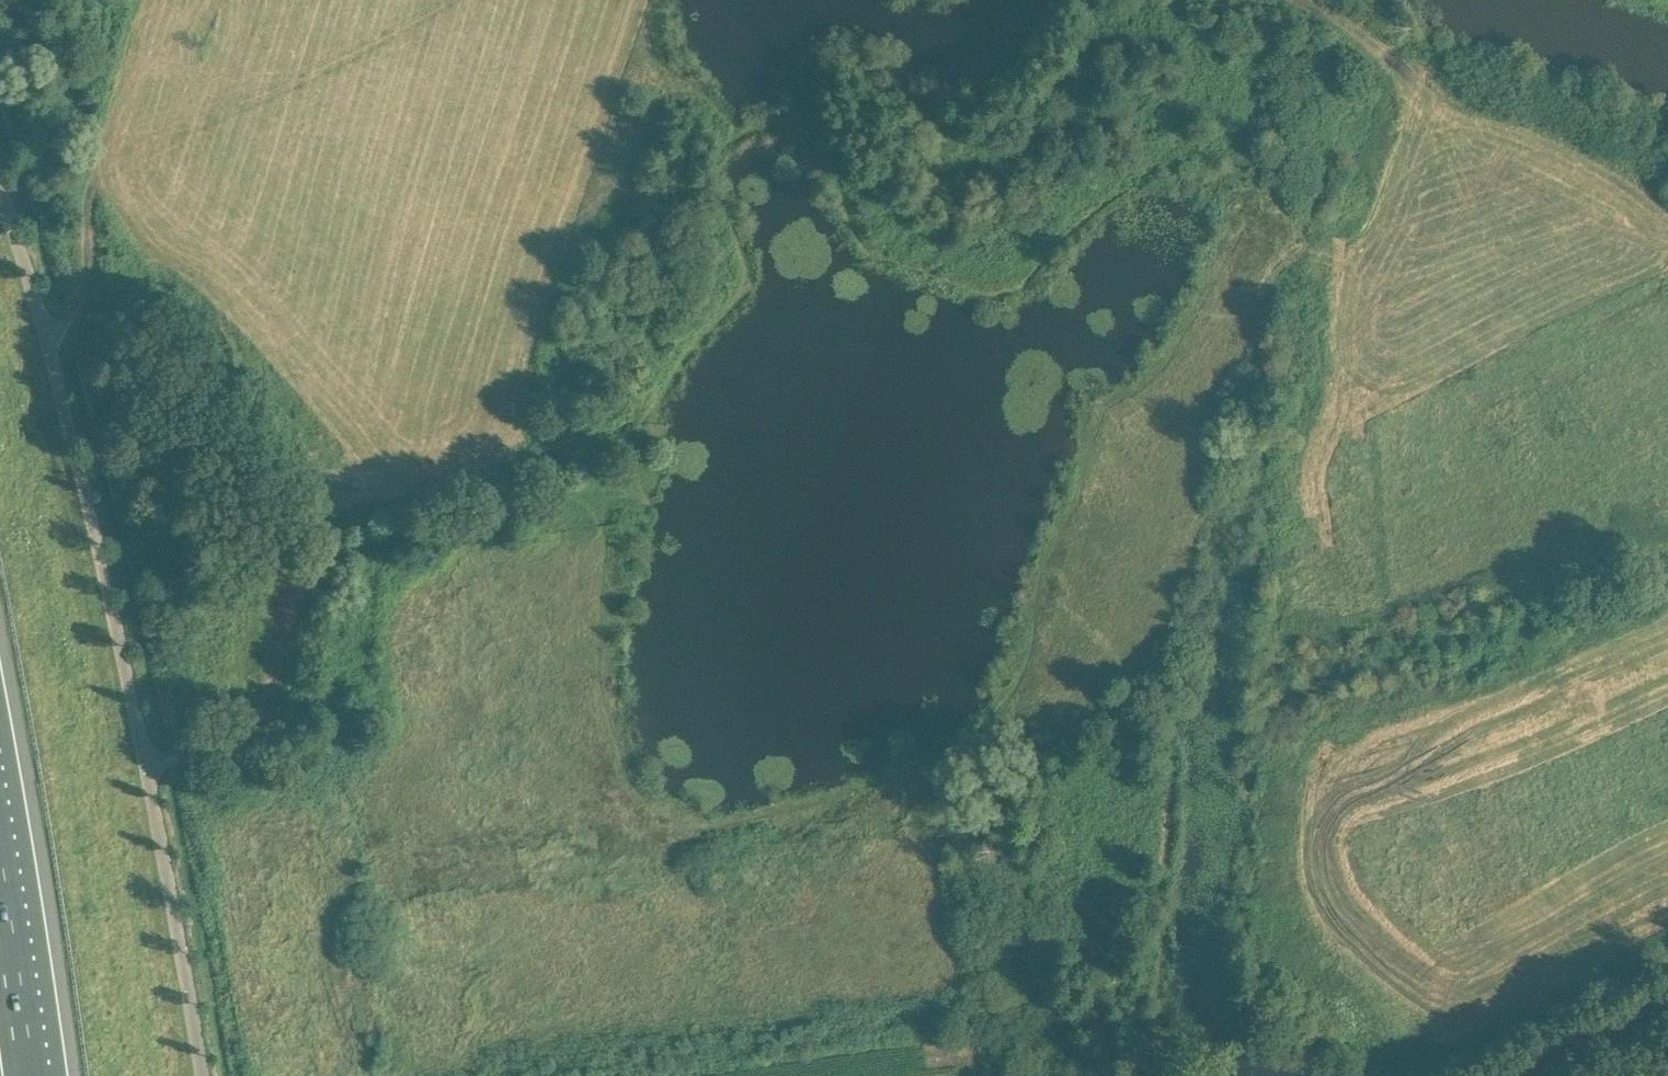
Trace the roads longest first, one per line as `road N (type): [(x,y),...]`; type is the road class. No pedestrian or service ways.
road 1 (unclassified): [(201,1075),(147,766),(84,484),(0,186)]
road 2 (track): [(147,766),(237,745),(266,709),(324,563),(357,535),(643,483)]
road 3 (motorway): [(28,1075),(0,892)]

